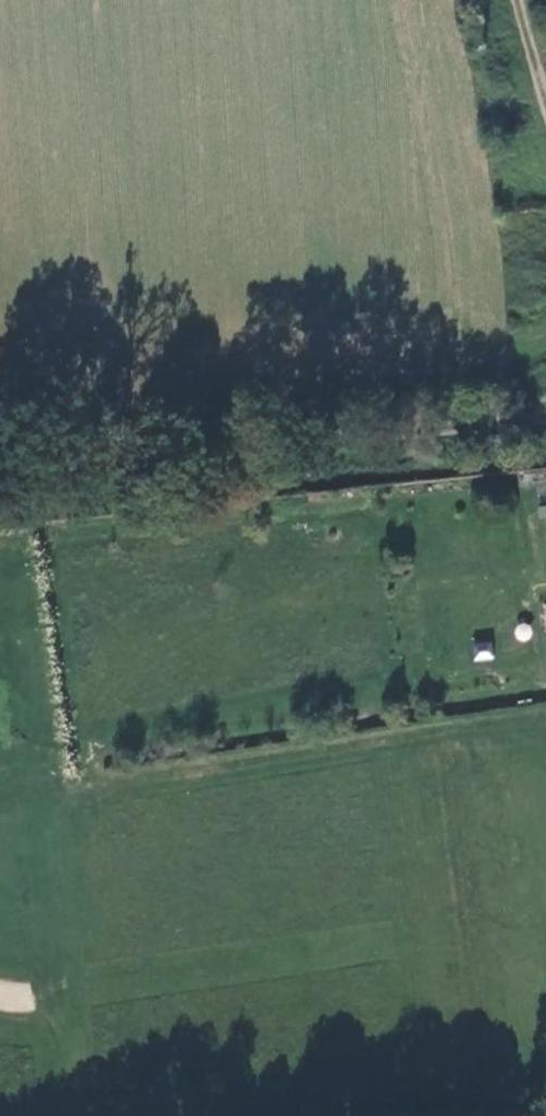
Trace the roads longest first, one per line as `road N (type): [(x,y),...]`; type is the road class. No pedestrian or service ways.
road 1 (track): [(0,464),(545,407)]

